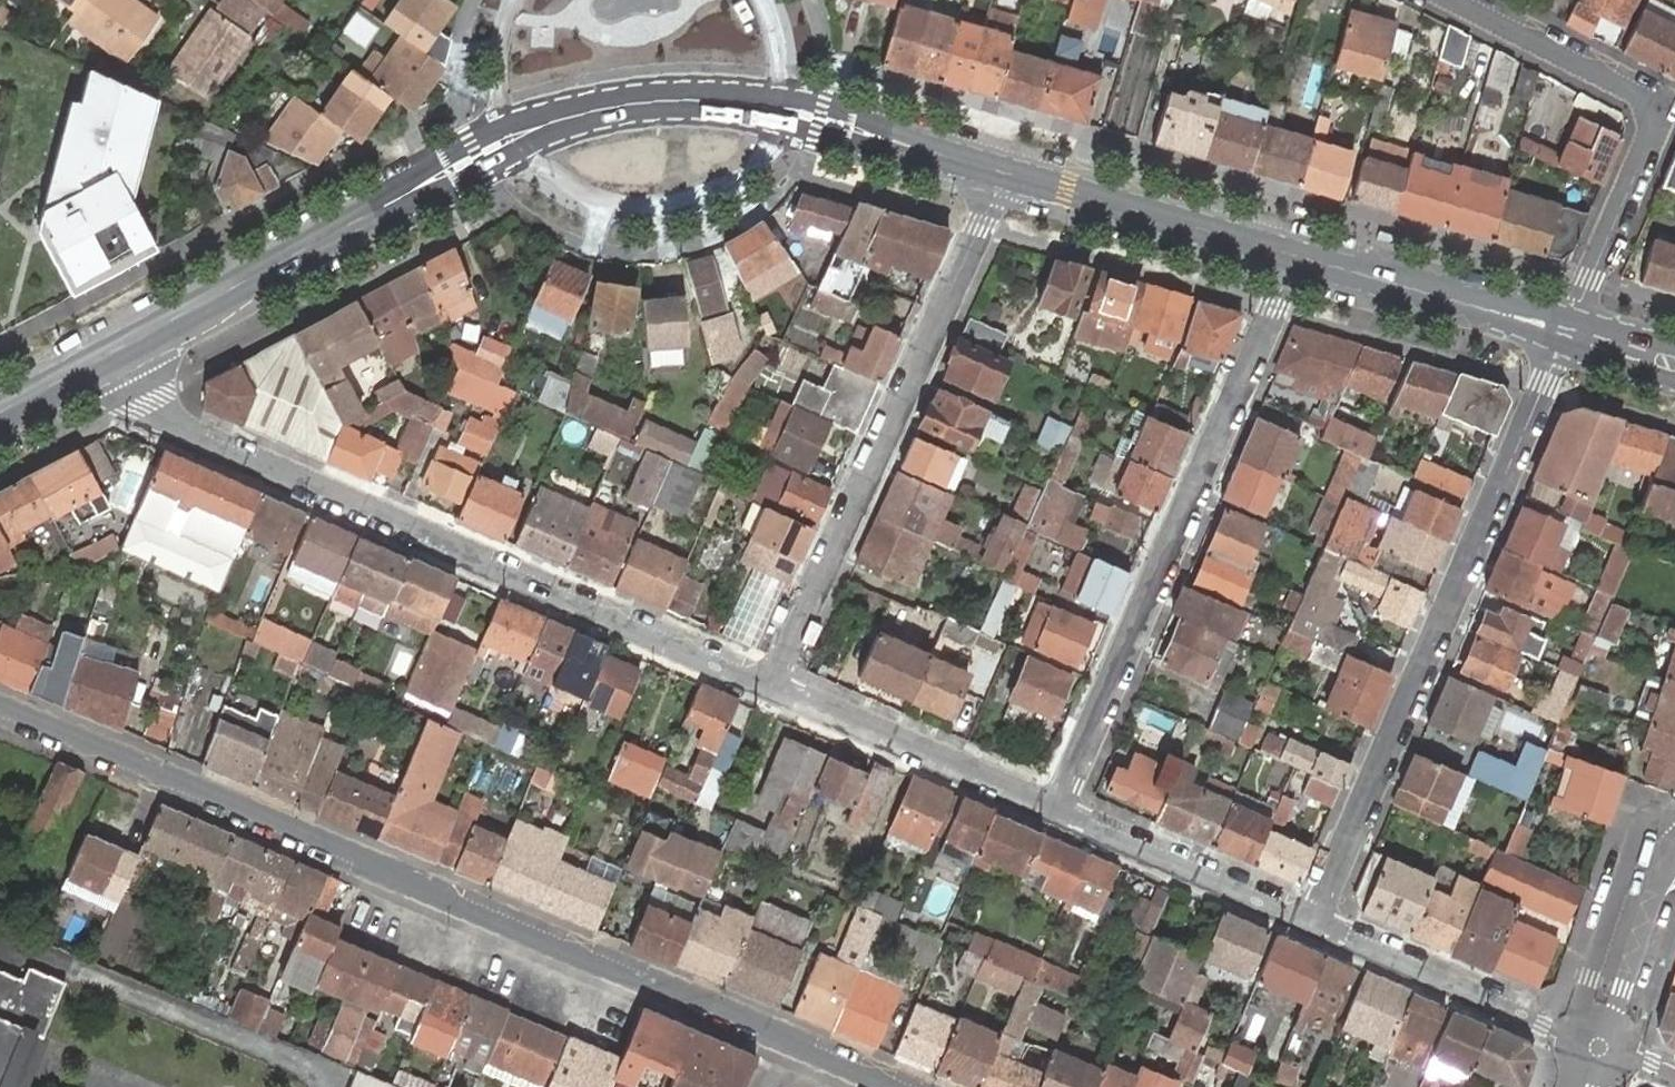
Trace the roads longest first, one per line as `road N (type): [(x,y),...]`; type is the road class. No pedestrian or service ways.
road 1 (residential): [(0,709),(906,1086)]
road 2 (residential): [(776,684),(204,441),(150,401),(121,347)]
road 3 (residential): [(1567,333),(1315,920)]
road 4 (residential): [(1292,256),(1058,808)]
road 5 (residential): [(776,684),(1000,171)]
road 6 (residential): [(1448,0),(1655,110),(1657,122),(1567,333)]
road 7 (tertiary): [(513,137),(121,347)]
road 8 (residential): [(513,137),(530,162),(579,199),(609,209),(670,210),(699,200),(749,163),(778,109)]
road 9 (residential): [(1603,1047),(1315,920)]
road 10 (residential): [(1058,808),(776,684)]
road 11 (tertiary): [(1292,256),(1000,171)]
road 12 (tertiary): [(1567,333),(1292,256)]
road 13 (residential): [(1315,920),(1058,808)]
road 14 (tertiary): [(778,109),(645,102),(513,137)]
road 15 (tertiary): [(1000,171),(778,109)]
road 16 (residential): [(1674,859),(1654,896),(1603,1047)]
road 17 (residential): [(514,0),(496,67),(513,137)]
road 18 (tertiary): [(121,347),(0,411)]

